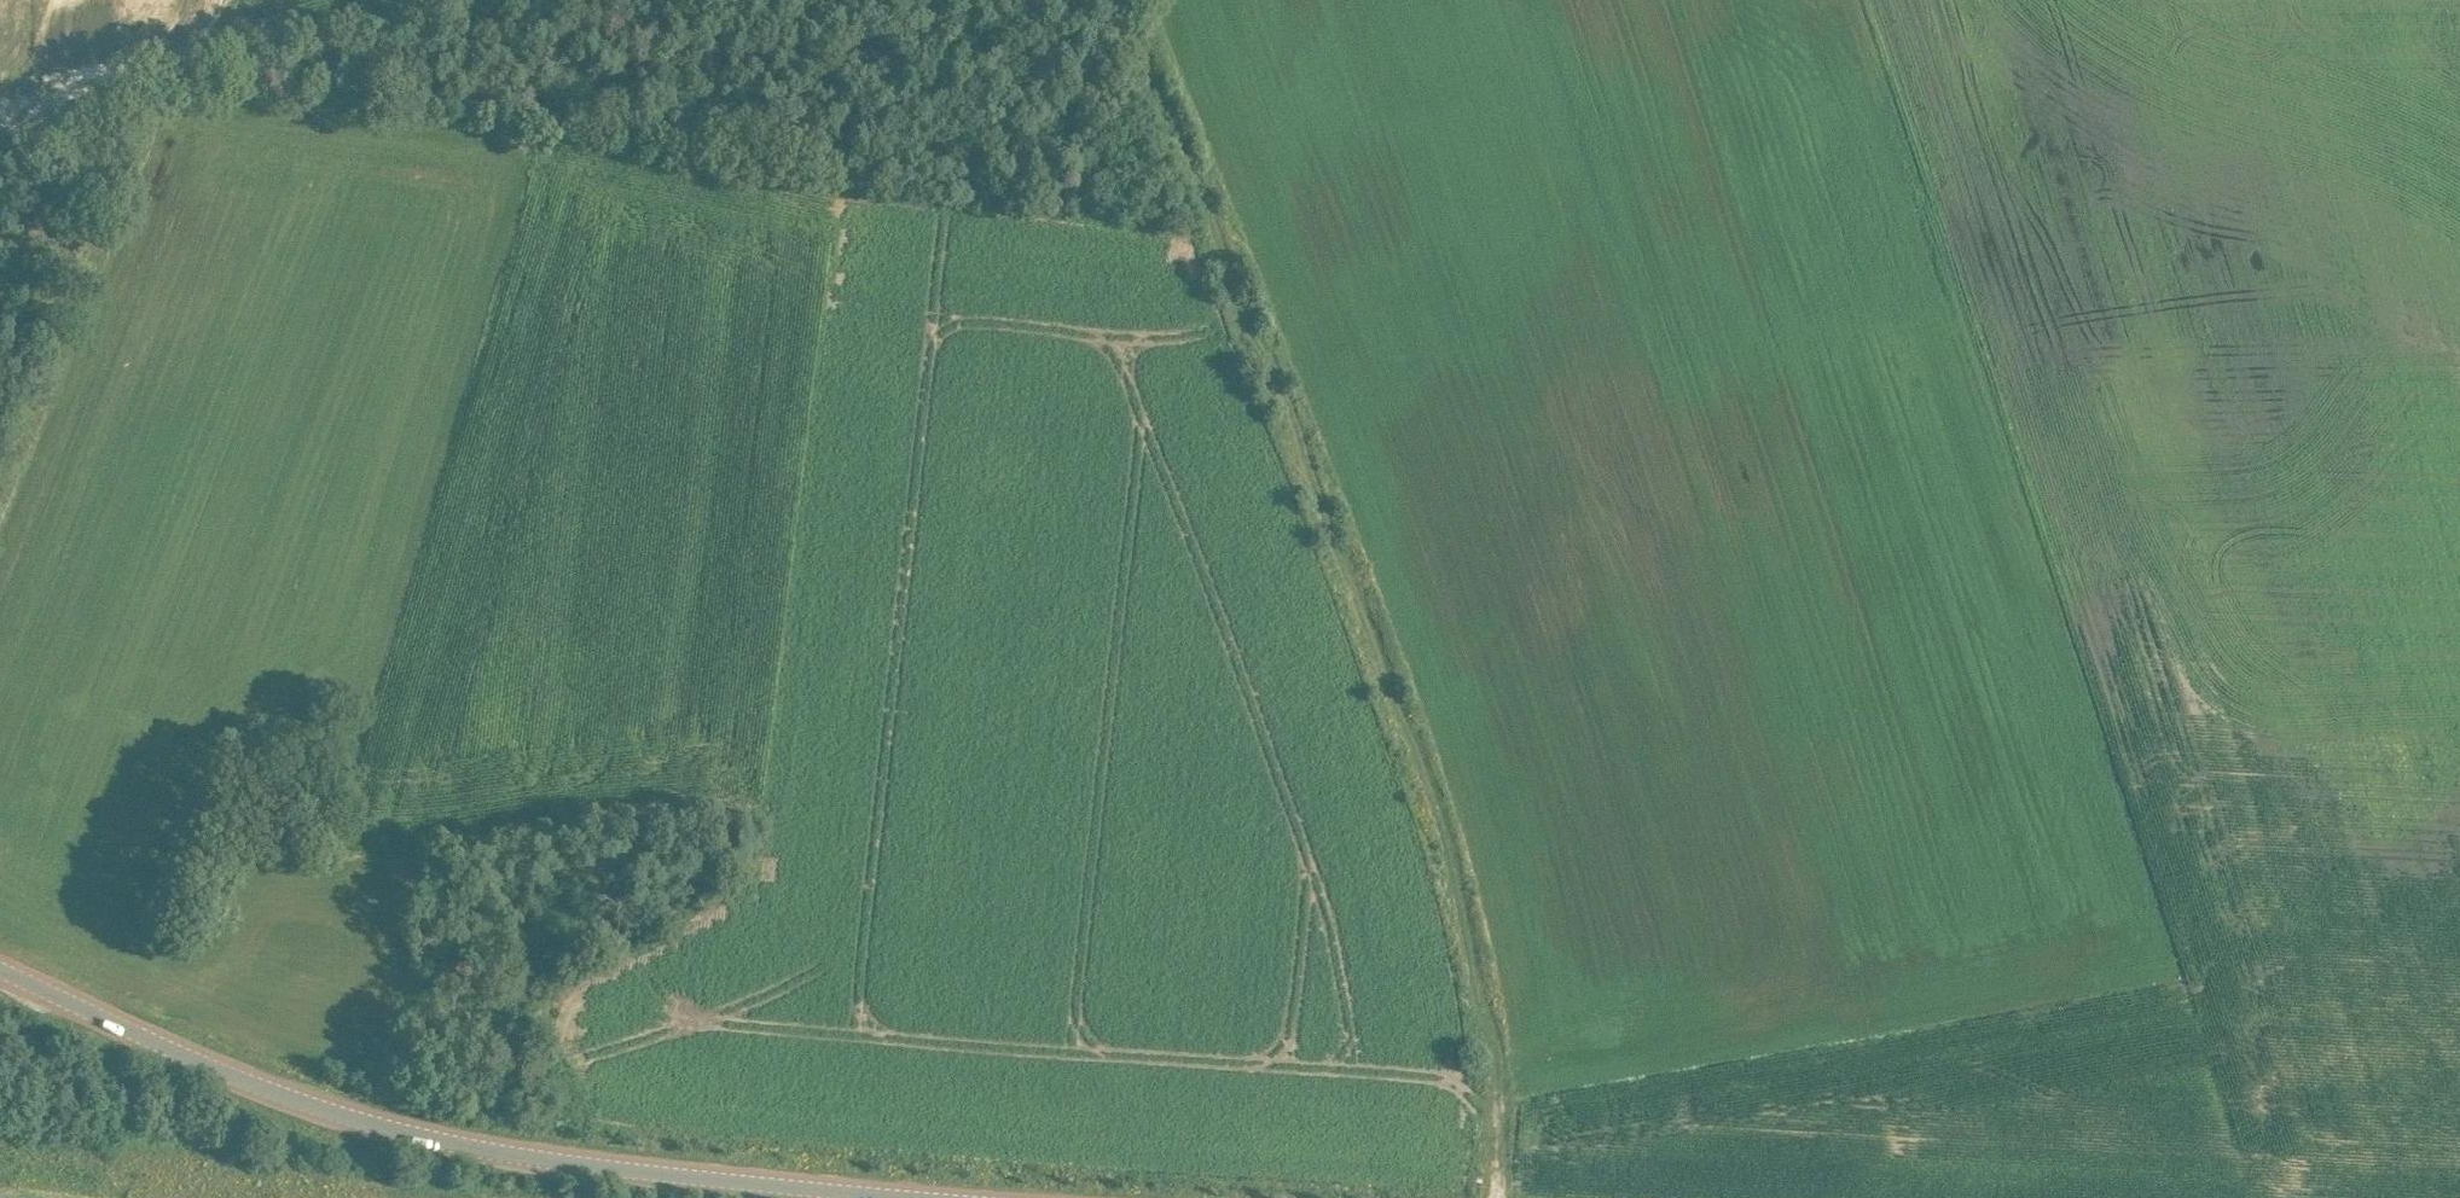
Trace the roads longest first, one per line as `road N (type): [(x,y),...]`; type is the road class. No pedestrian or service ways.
road 1 (track): [(1493,1197),(1492,1115),(1456,891),(1269,368),(1115,0)]
road 2 (secondary): [(883,1197),(496,1157),(361,1124),(214,1073),(0,971)]

